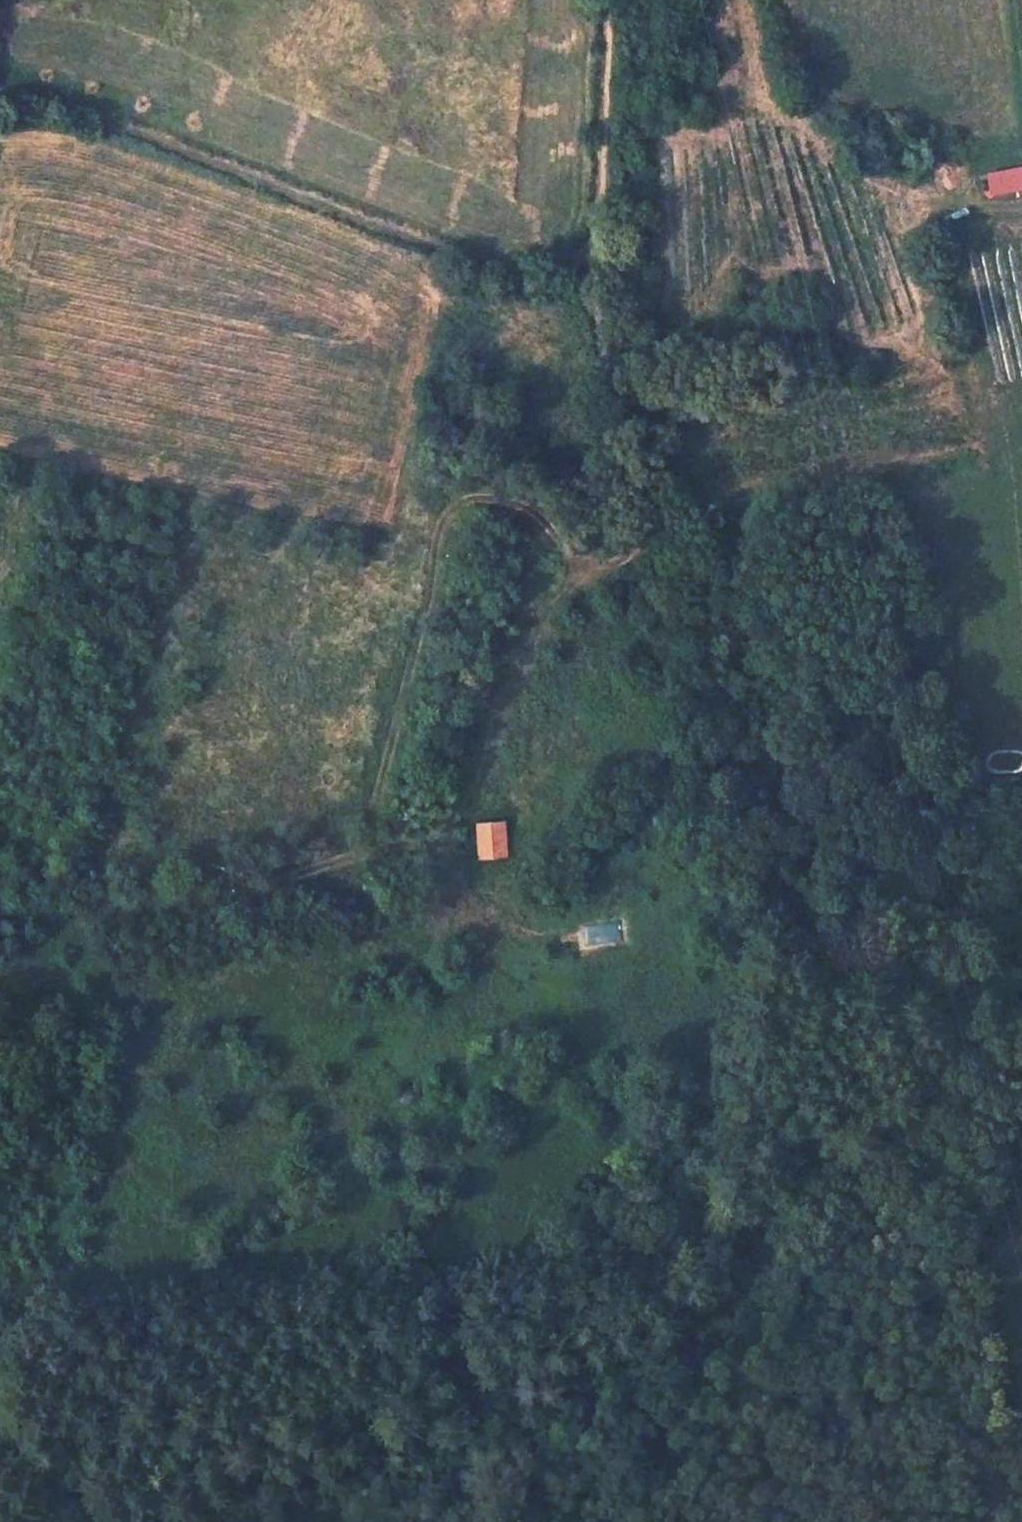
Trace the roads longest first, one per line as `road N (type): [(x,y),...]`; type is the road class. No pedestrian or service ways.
road 1 (track): [(593,281),(542,279),(0,99)]
road 2 (track): [(608,0),(593,281)]

